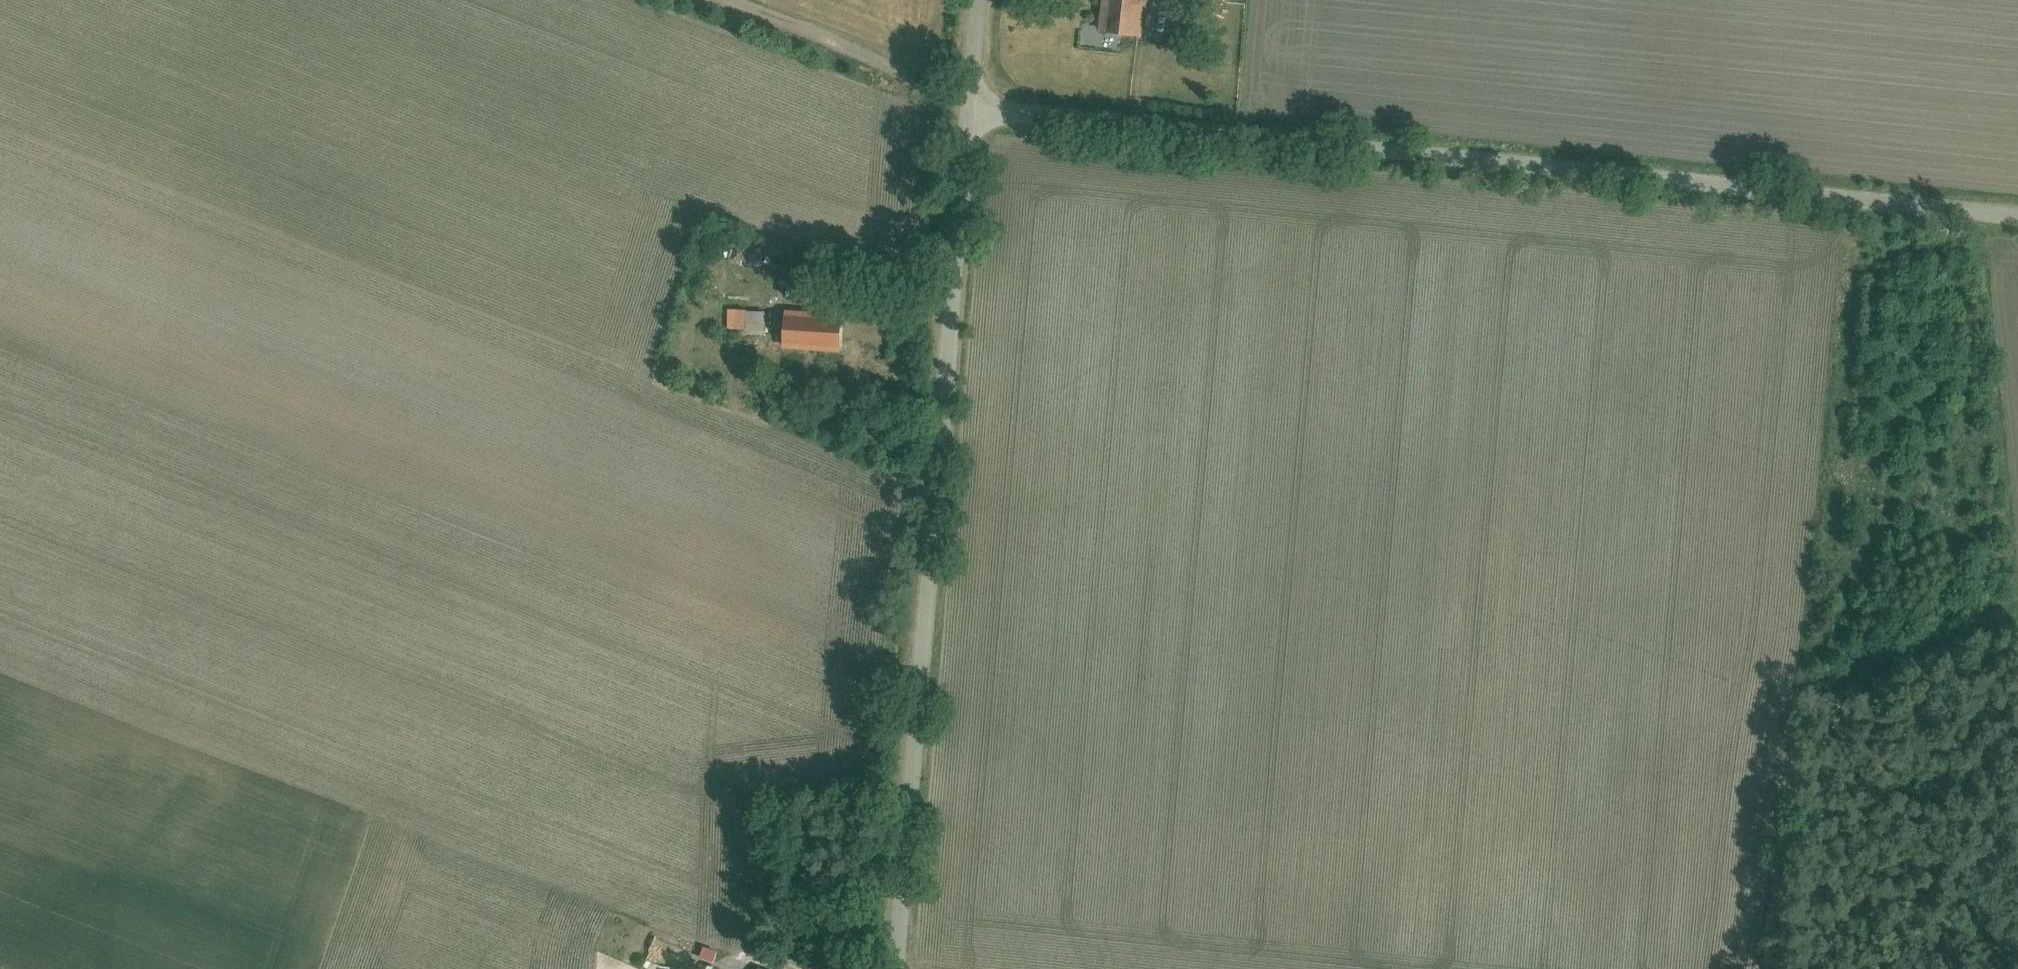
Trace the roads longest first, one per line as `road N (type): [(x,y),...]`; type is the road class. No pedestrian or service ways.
road 1 (unclassified): [(975,106),(1244,126),(2017,210)]
road 2 (unclassified): [(975,106),(896,968)]

